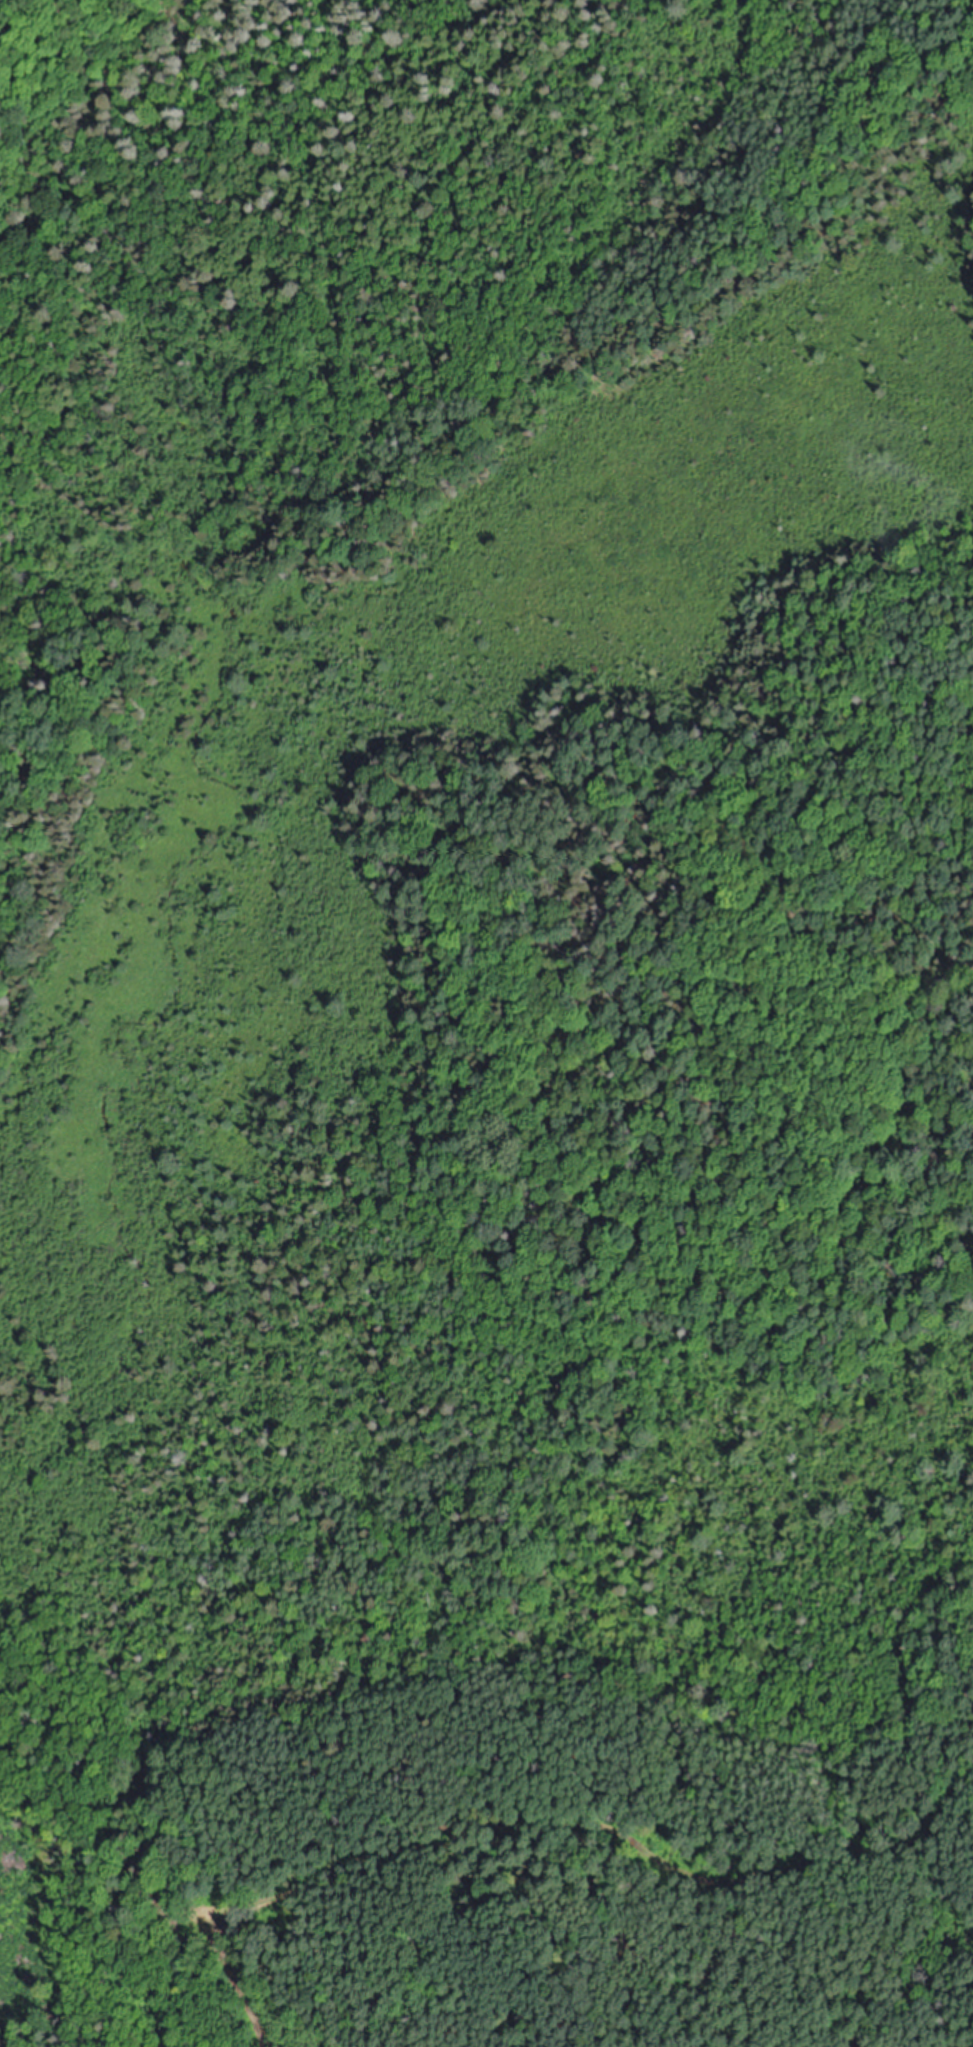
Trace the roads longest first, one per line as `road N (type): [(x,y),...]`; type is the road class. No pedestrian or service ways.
road 1 (track): [(267,2046),(218,1924),(246,1902),(280,1899),(369,1864),(608,1824),(684,1874),(729,1884),(914,1840),(935,1827),(972,1773)]

